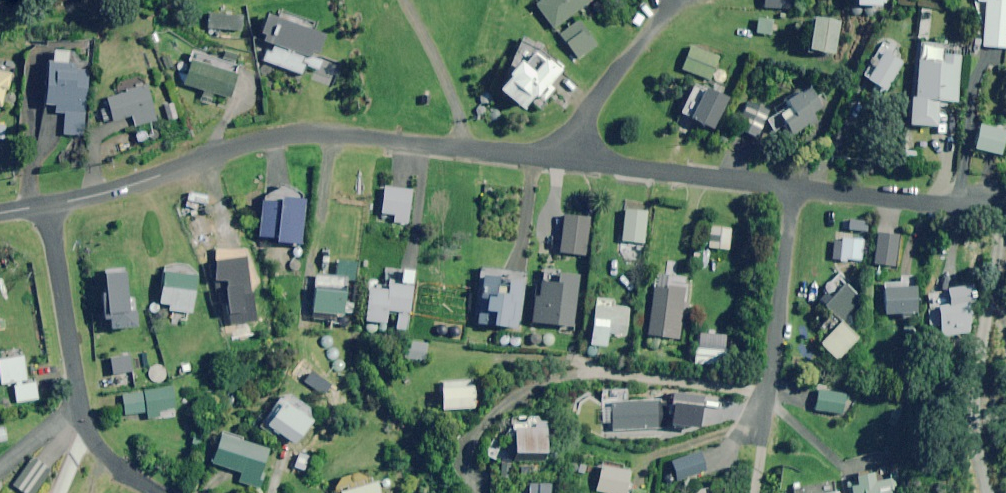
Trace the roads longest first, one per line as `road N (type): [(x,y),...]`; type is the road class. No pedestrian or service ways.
road 1 (residential): [(50,206),(297,135),(580,160)]
road 2 (residential): [(50,206),(91,437),(105,457),(160,492)]
road 3 (residential): [(754,425),(775,352),(790,188)]
road 4 (residential): [(580,160),(790,188)]
road 5 (residential): [(790,188),(990,204)]
road 6 (residential): [(580,160),(595,105),(678,0)]

